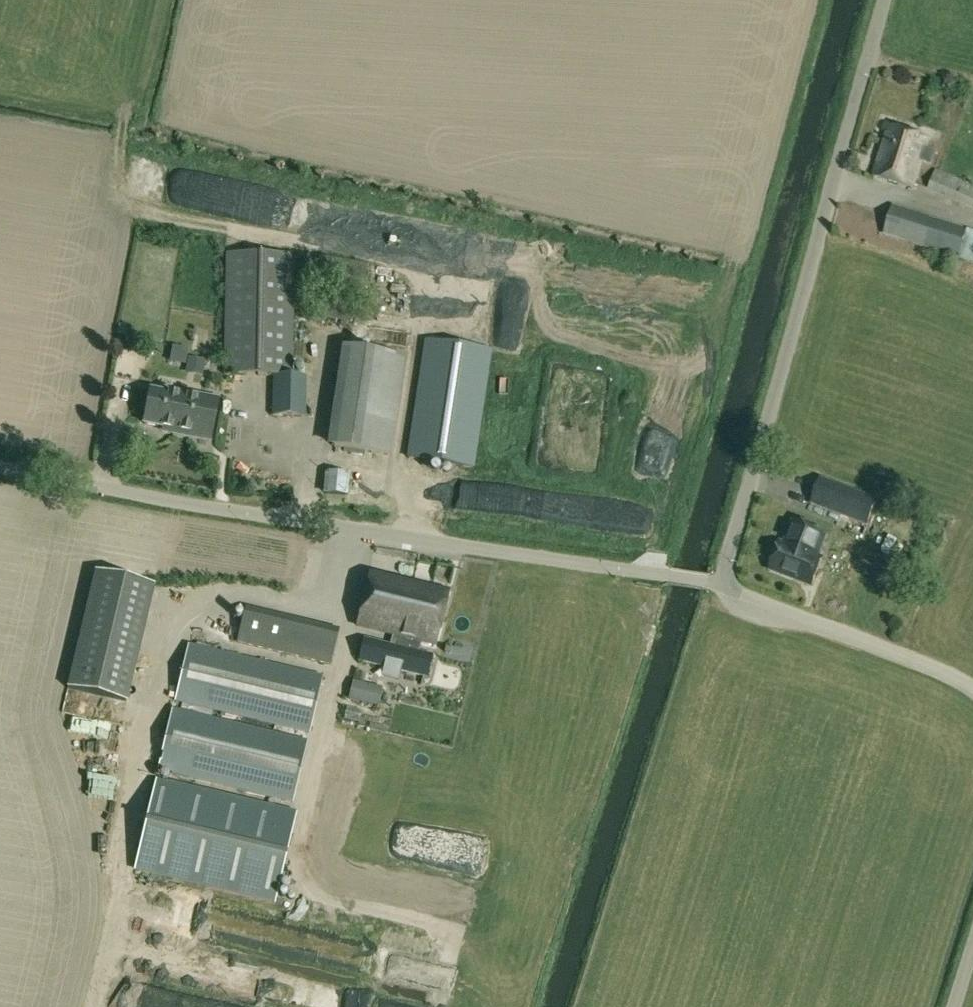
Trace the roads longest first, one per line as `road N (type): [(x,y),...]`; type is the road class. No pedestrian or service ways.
road 1 (unclassified): [(0,468),(711,582)]
road 2 (unclassified): [(721,585),(881,0)]
road 3 (unclassified): [(972,692),(721,585)]

